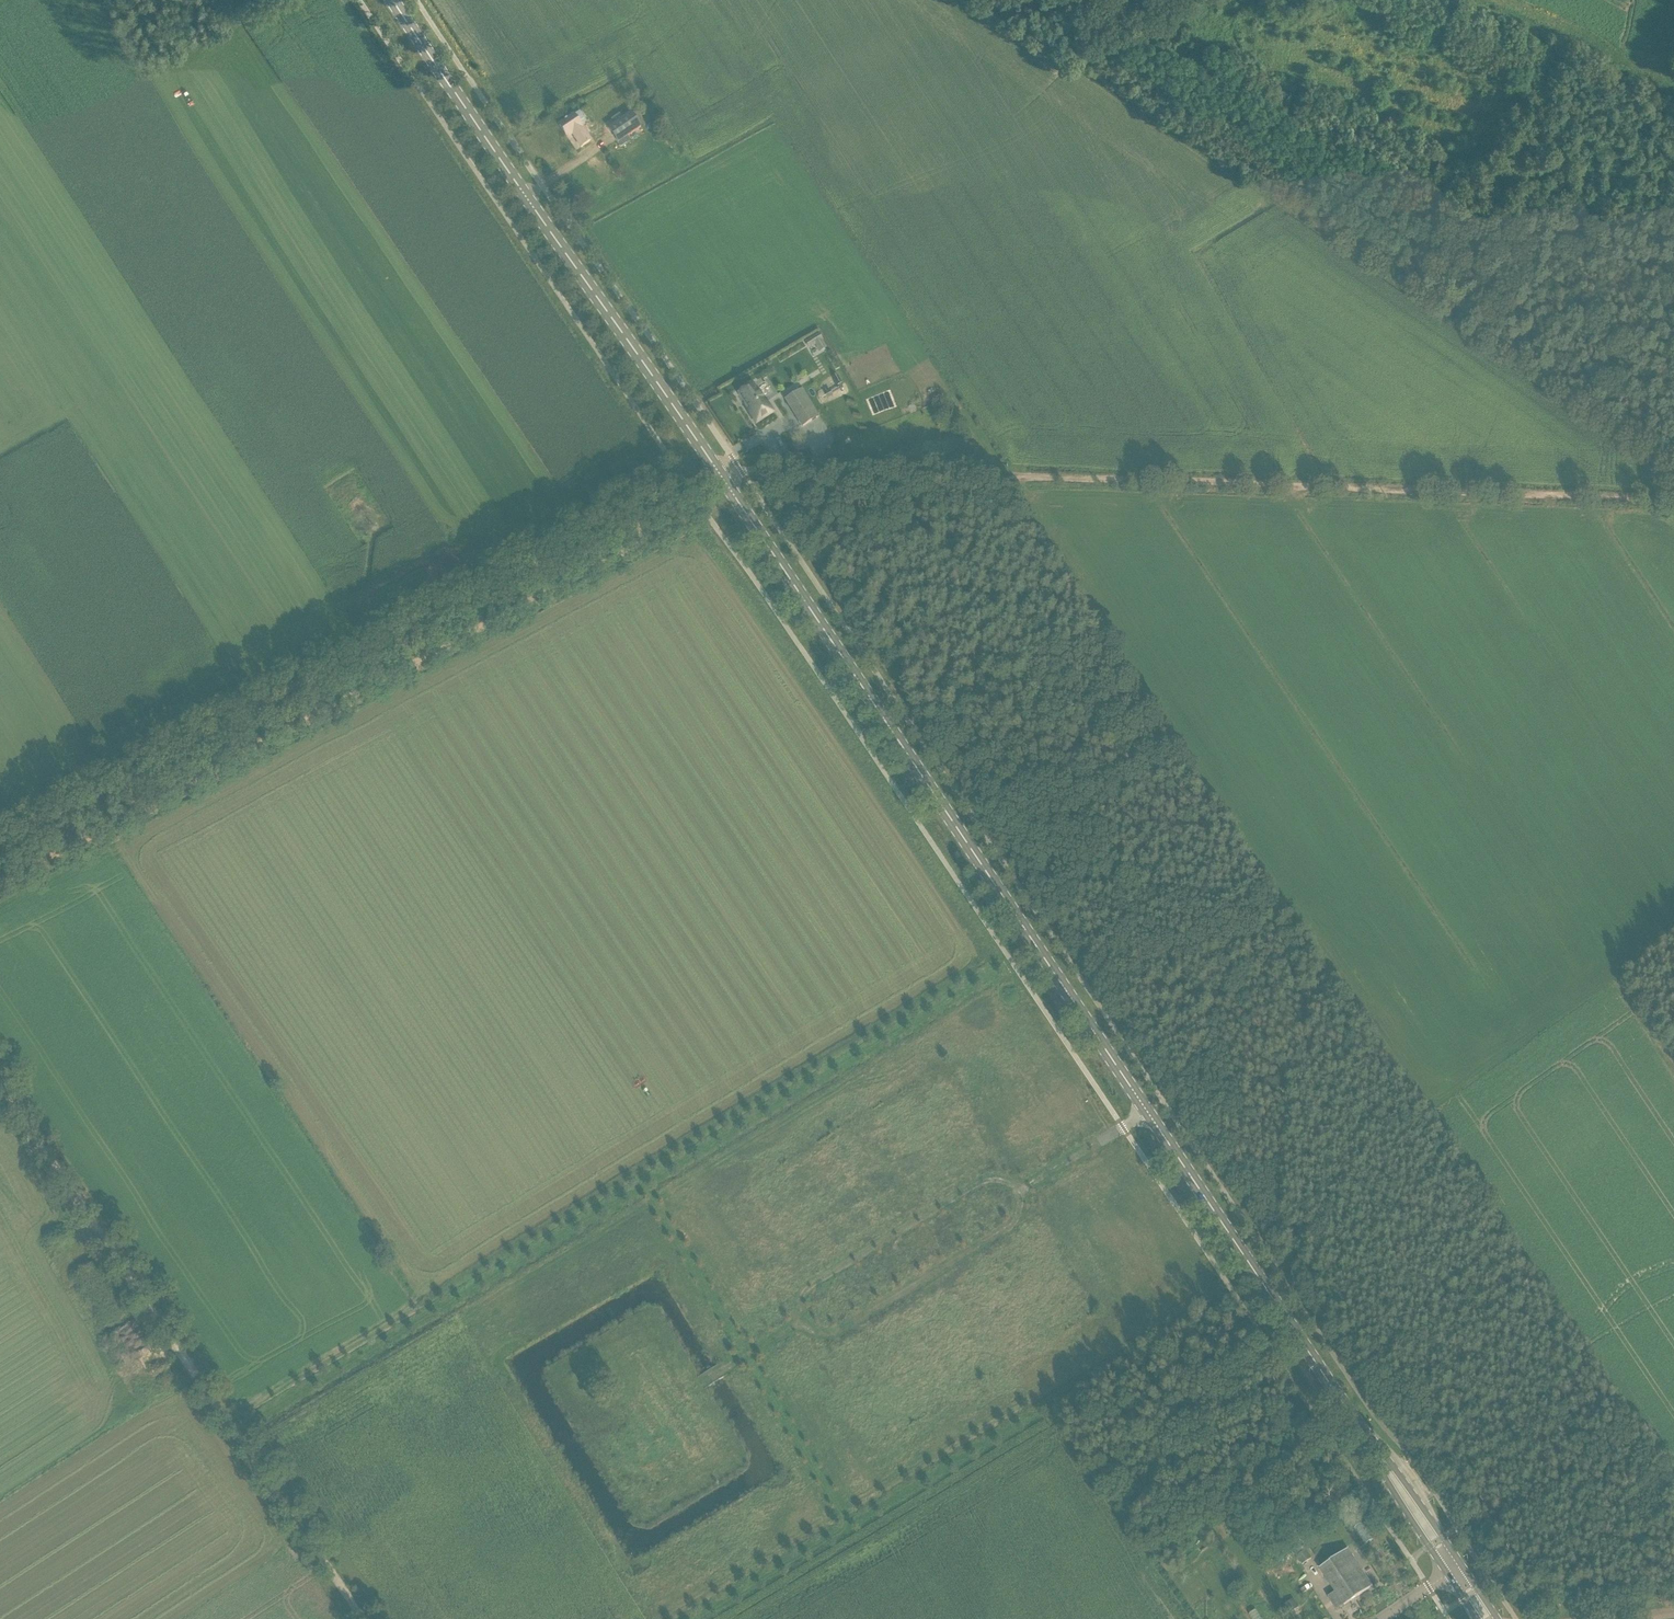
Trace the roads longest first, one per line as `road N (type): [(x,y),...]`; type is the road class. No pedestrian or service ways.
road 1 (track): [(1673,501),(740,471)]
road 2 (unclassified): [(0,842),(510,571),(535,562),(555,567),(721,478)]
road 3 (secondary): [(1147,1111),(721,478)]
road 4 (track): [(0,884),(626,552),(653,516)]
road 5 (track): [(362,1618),(0,1087)]
road 6 (secondary): [(721,478),(393,0)]
road 7 (secondary): [(1454,1571),(1147,1111)]
road 8 (residential): [(1019,1190),(1020,1219),(830,1335),(808,1332),(799,1321)]
road 9 (residential): [(799,1321),(798,1304),(808,1289),(979,1181),(1001,1179),(1019,1190)]
road 10 (unclassified): [(1147,1111),(1019,1190)]
road 11 (unclassified): [(799,1321),(692,1387)]

